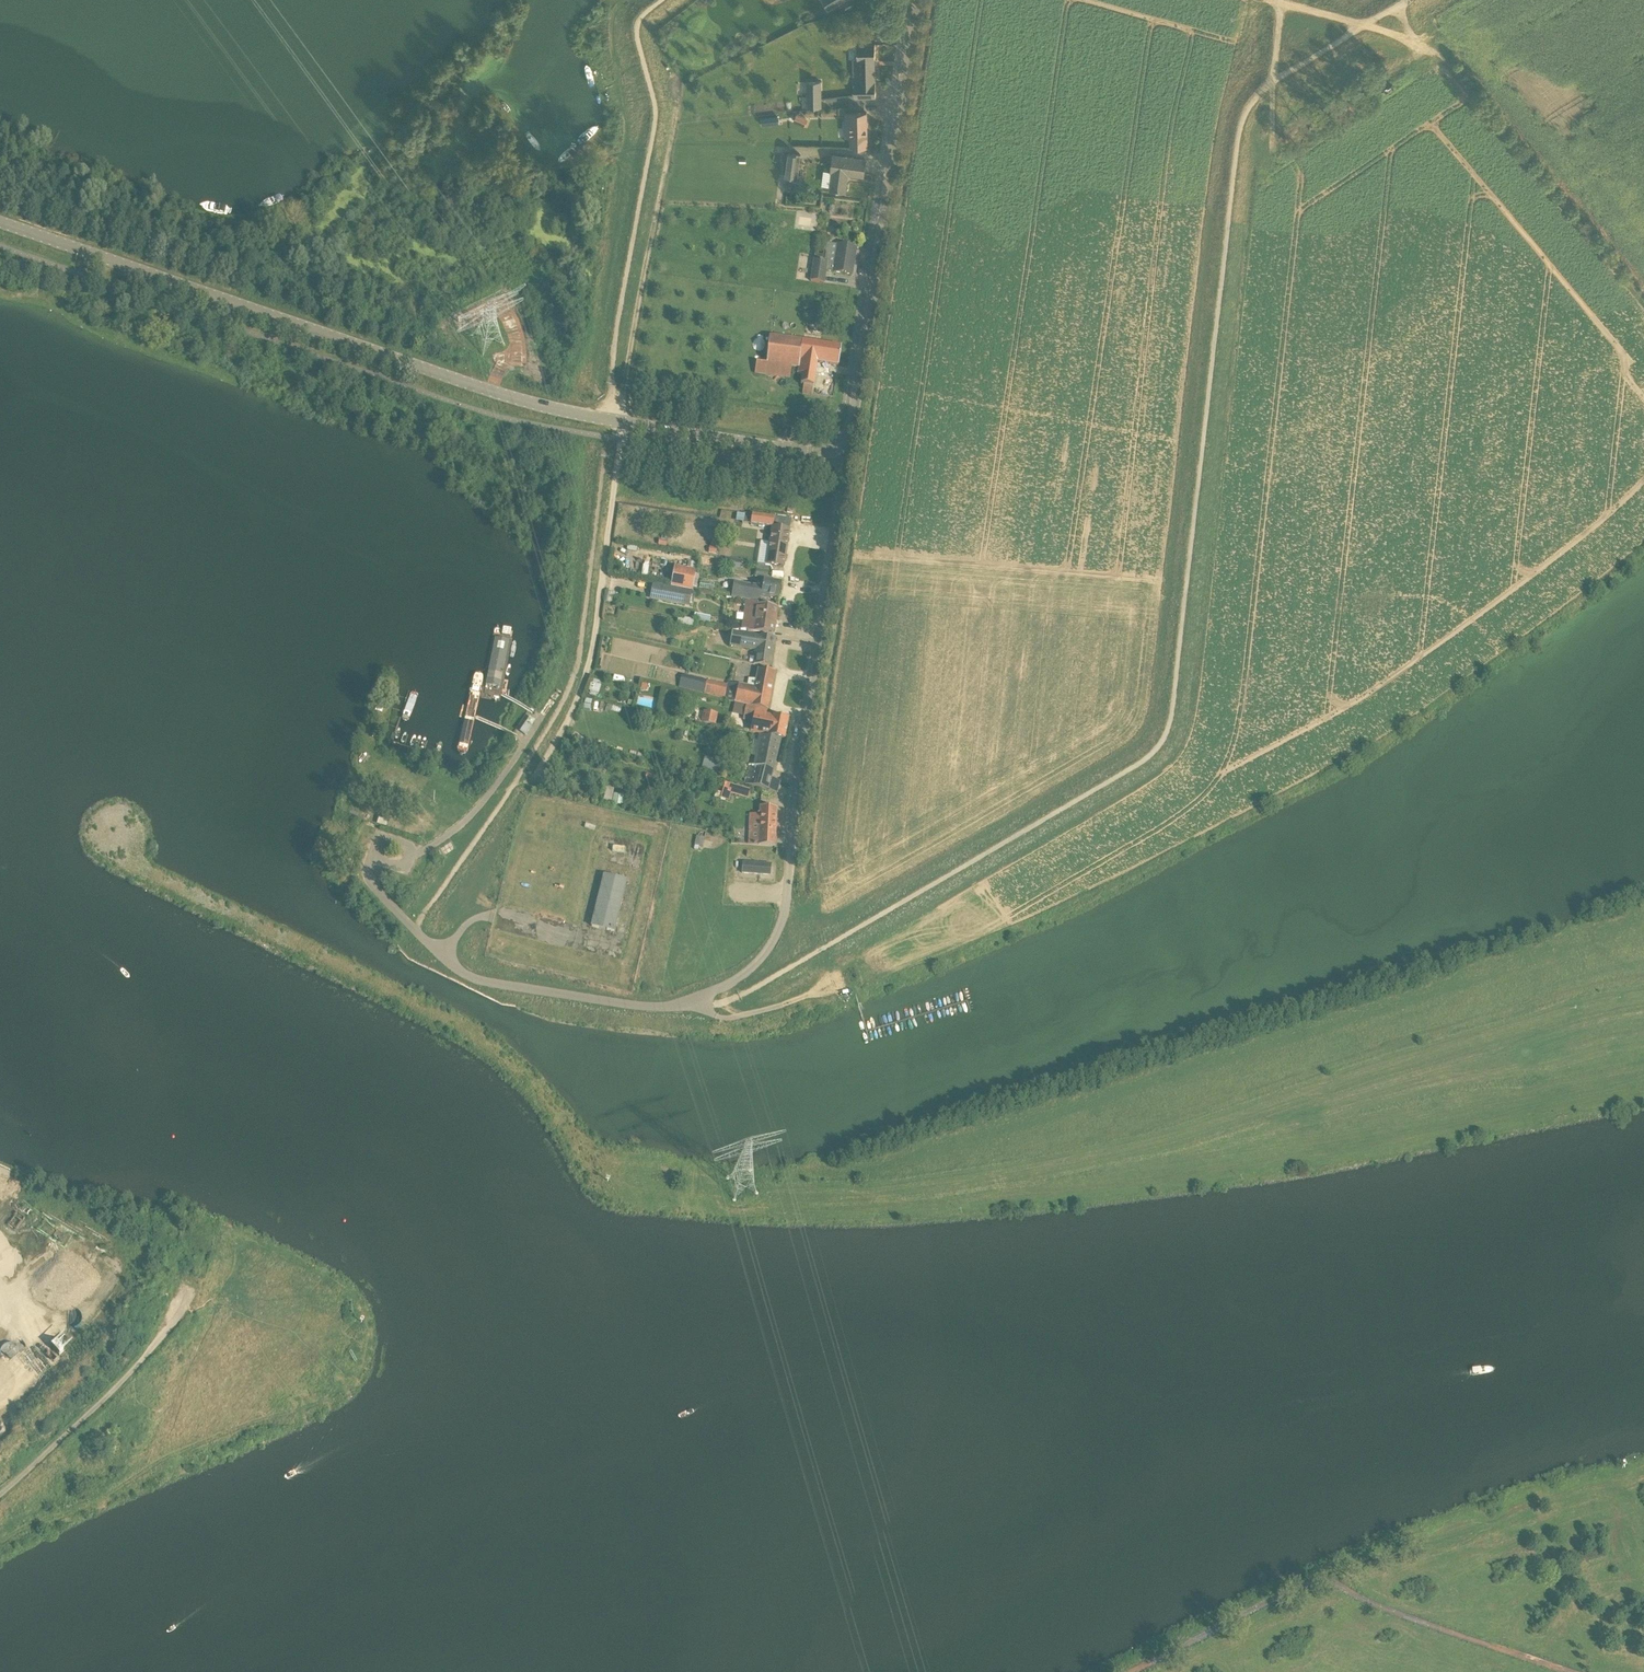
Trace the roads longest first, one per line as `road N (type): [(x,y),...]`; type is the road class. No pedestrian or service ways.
road 1 (unclassified): [(374,858),(369,873),(383,897),(470,979),(675,1006),(756,969),(776,928),(838,486),(832,460)]
road 2 (unclassified): [(623,424),(524,404),(0,223)]
road 3 (unclassified): [(832,460),(850,417),(914,0)]
road 4 (unclassified): [(536,776),(589,673),(623,424)]
road 5 (unclassified): [(0,1494),(129,1374),(190,1287)]
road 6 (unclassified): [(832,460),(623,424)]

